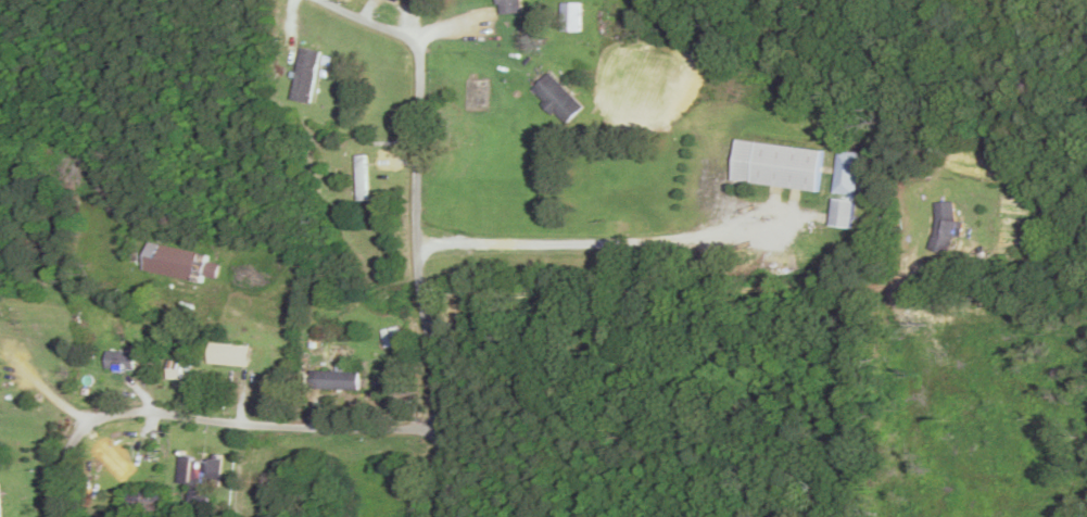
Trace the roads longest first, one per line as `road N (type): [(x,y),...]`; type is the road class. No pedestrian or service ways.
road 1 (residential): [(475,516),(463,423),(467,0)]
road 2 (residential): [(100,516),(100,428),(146,405),(463,423)]
road 3 (residential): [(463,400),(646,391)]

